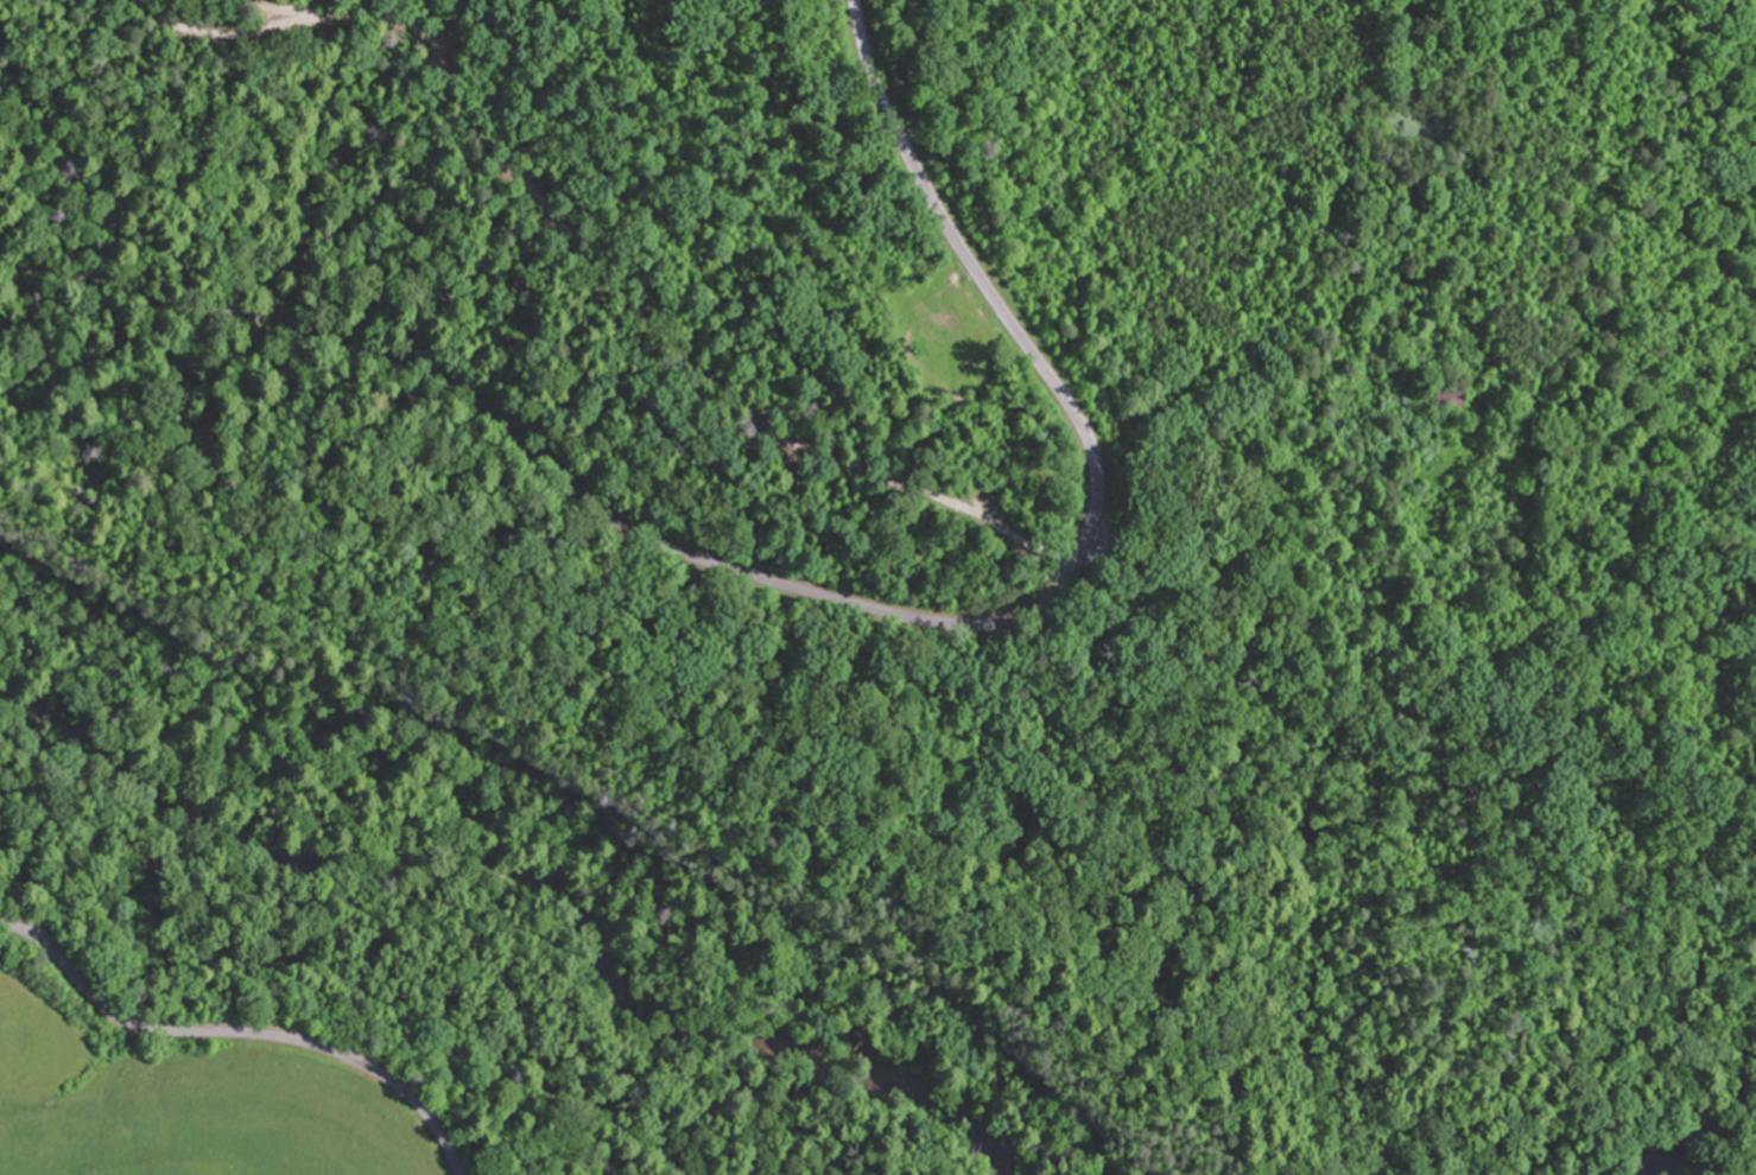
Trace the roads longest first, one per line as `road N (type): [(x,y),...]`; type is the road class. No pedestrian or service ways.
road 1 (residential): [(0,255),(222,304),(405,326),(474,385),(518,408),(564,490),(603,516),(721,563),(774,579),(803,578),(904,614),(976,622),(1019,614),(1053,592),(1082,547),(1095,506),(1088,438),(930,196),(881,94),(855,0)]
road 2 (residential): [(454,1174),(418,1110),(381,1079),(342,1058),(262,1036),(144,1028),(109,1011),(37,940),(0,927)]

